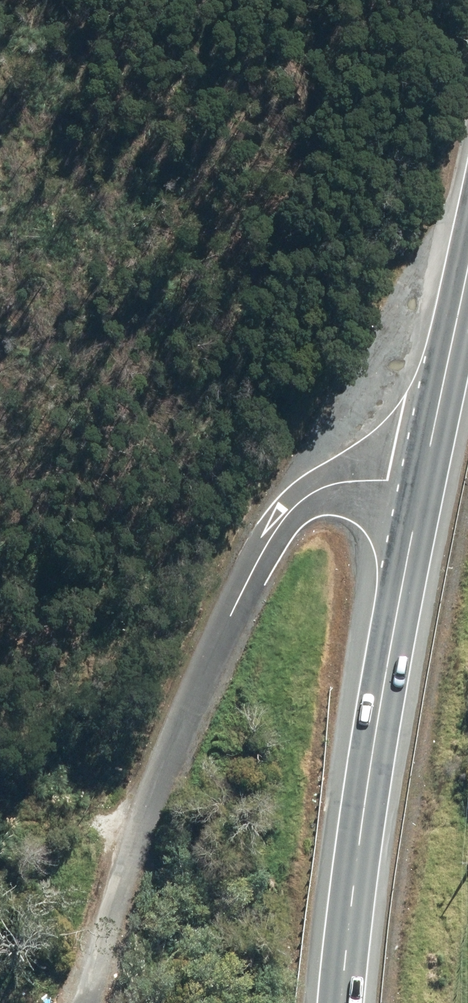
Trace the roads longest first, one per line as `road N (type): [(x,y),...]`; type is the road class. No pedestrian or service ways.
road 1 (unclassified): [(420,488),(374,481),(325,488),(275,534),(190,712),(88,1002)]
road 2 (trunk): [(420,488),(385,642),(337,1002)]
road 3 (trunk): [(467,267),(420,488)]

